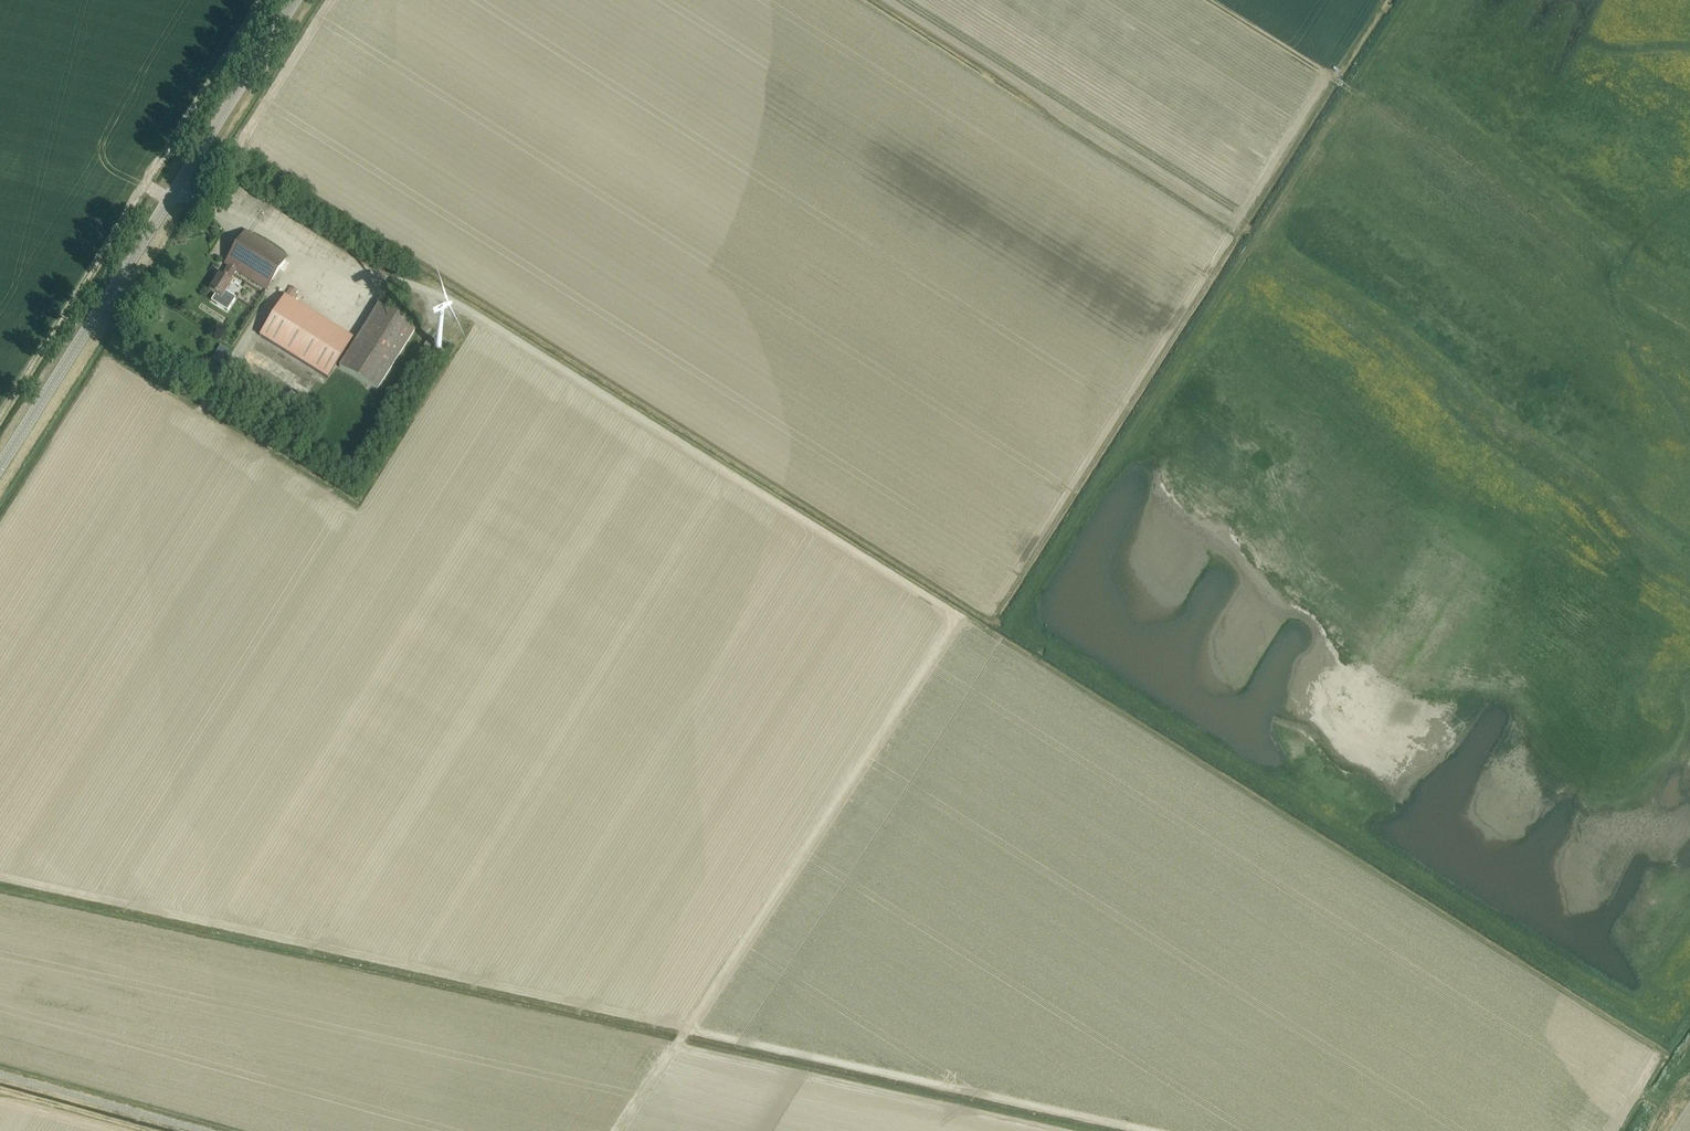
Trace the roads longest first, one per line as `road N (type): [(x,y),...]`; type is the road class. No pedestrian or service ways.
road 1 (track): [(477,313),(953,611),(683,1031)]
road 2 (unclassified): [(0,466),(295,0)]
road 3 (track): [(1211,0),(1334,76)]

